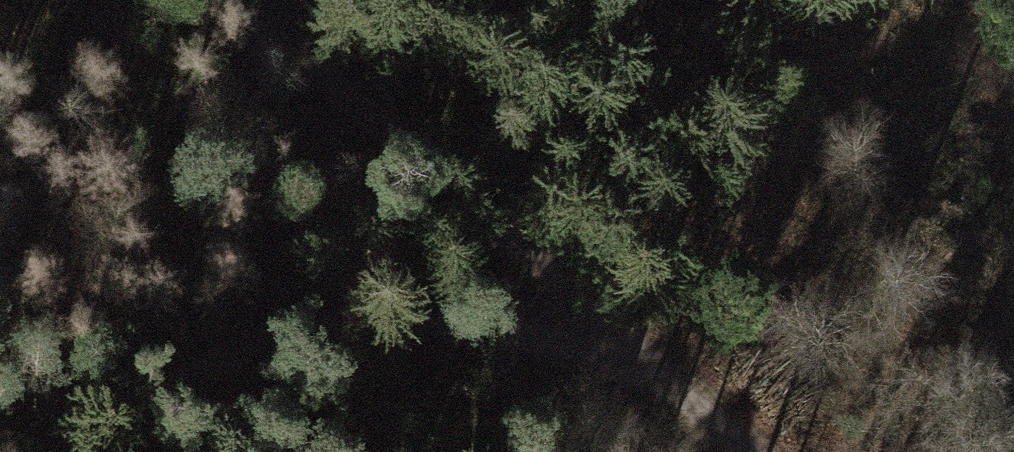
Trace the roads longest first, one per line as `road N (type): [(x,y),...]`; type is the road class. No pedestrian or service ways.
road 1 (track): [(714,402),(513,348),(194,369),(4,451)]
road 2 (track): [(765,451),(465,194),(261,0)]

